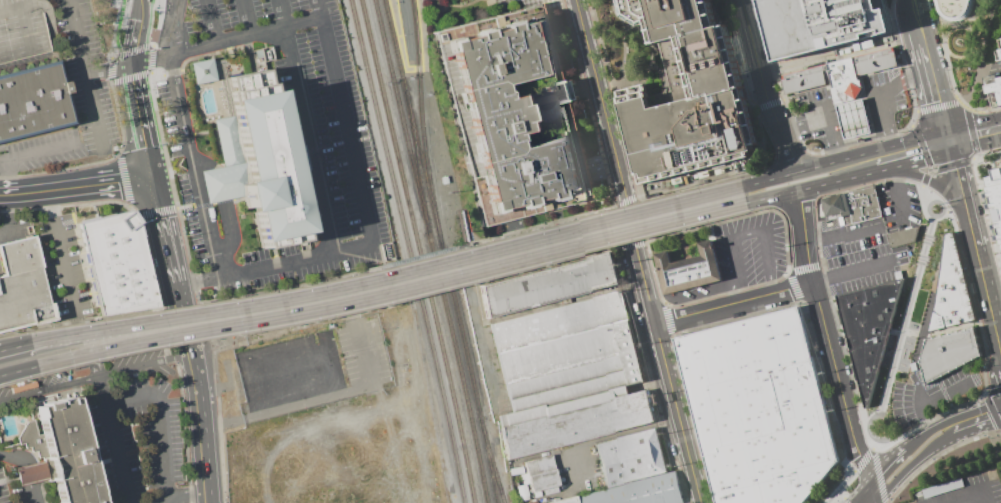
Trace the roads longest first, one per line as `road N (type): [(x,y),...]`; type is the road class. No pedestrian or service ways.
road 1 (secondary): [(743,194),(337,297),(166,328)]
road 2 (residential): [(702,502),(575,0)]
road 3 (residential): [(867,500),(808,268),(798,190)]
road 4 (residential): [(799,171),(738,0)]
road 5 (residential): [(654,326),(815,285)]
road 6 (secondary): [(946,132),(799,171)]
road 7 (secondary): [(207,502),(191,354)]
road 8 (secondary): [(166,328),(32,343)]
road 9 (secondary): [(37,366),(166,328)]
road 10 (secondary): [(151,178),(25,193)]

